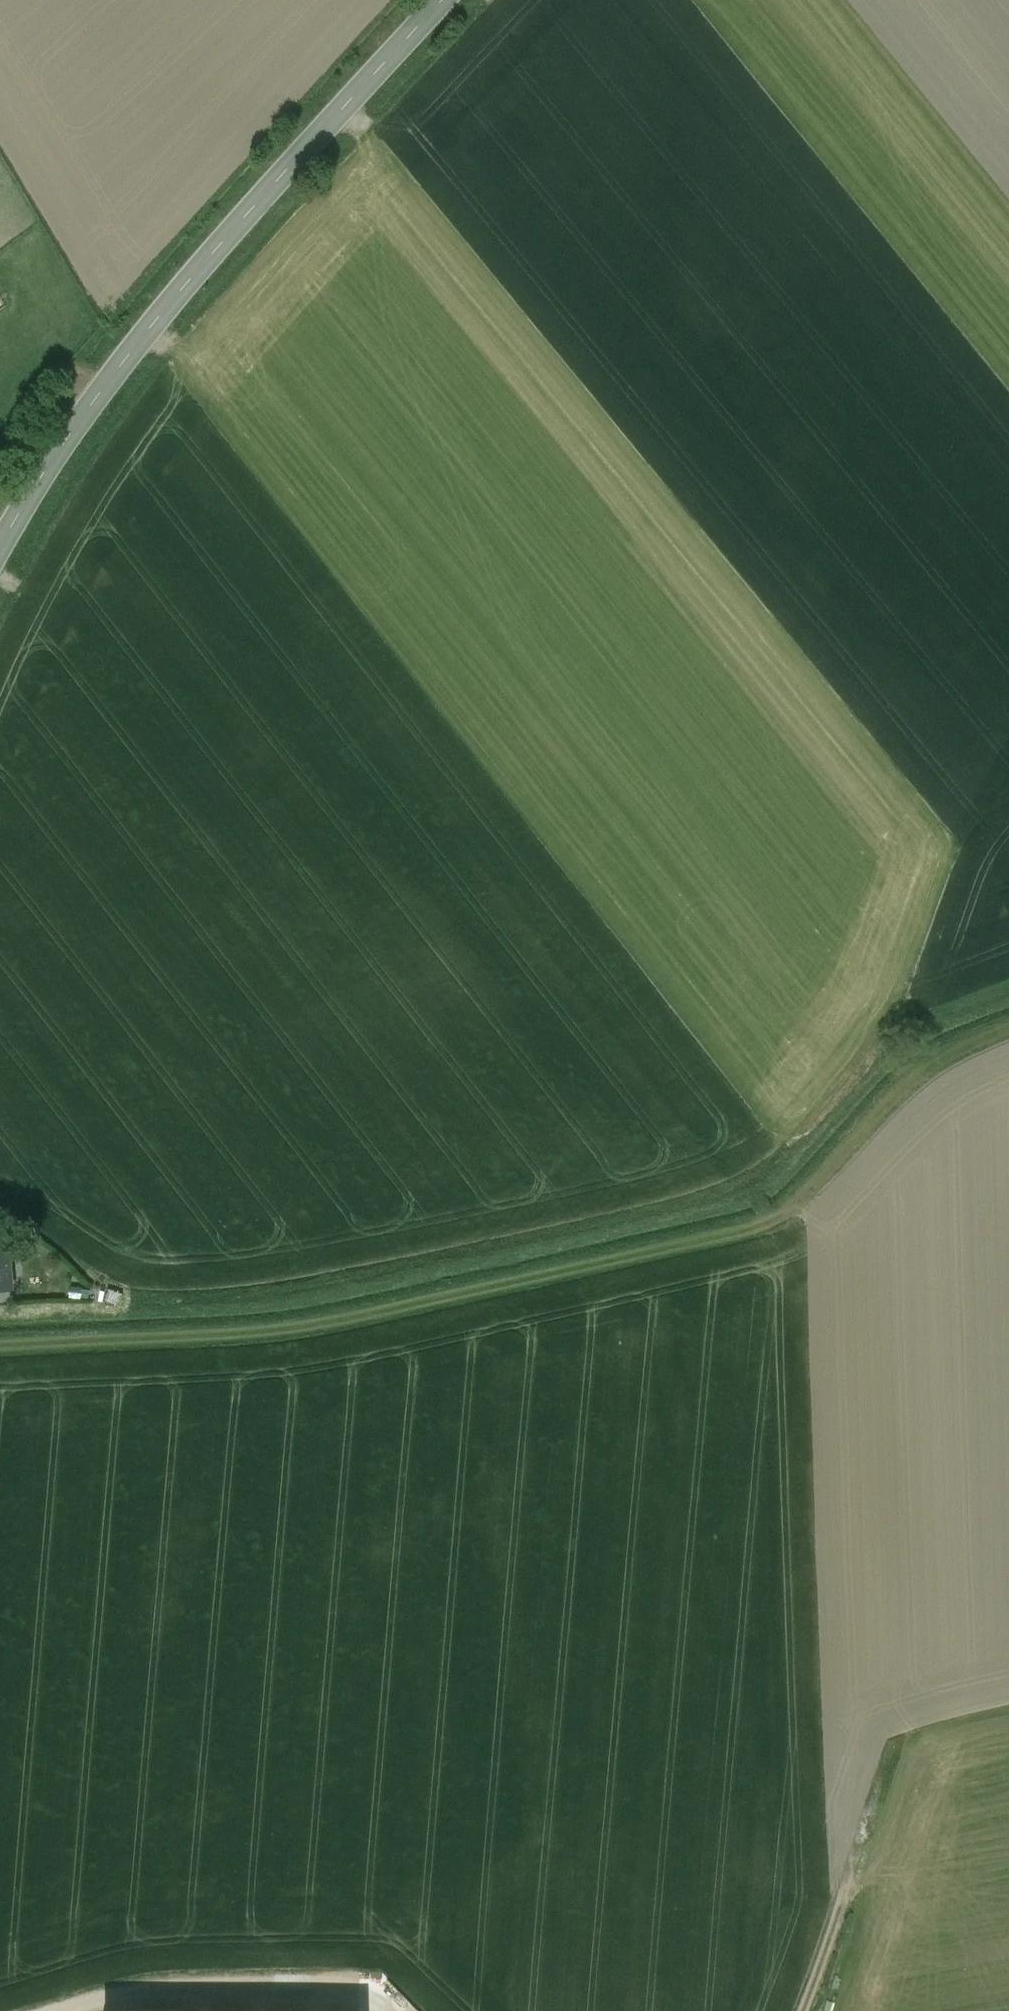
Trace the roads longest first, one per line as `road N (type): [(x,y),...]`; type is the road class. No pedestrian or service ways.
road 1 (tertiary): [(442,0),(170,302),(76,424),(0,546)]
road 2 (track): [(803,2010),(876,1787),(912,1729),(1008,1703)]

